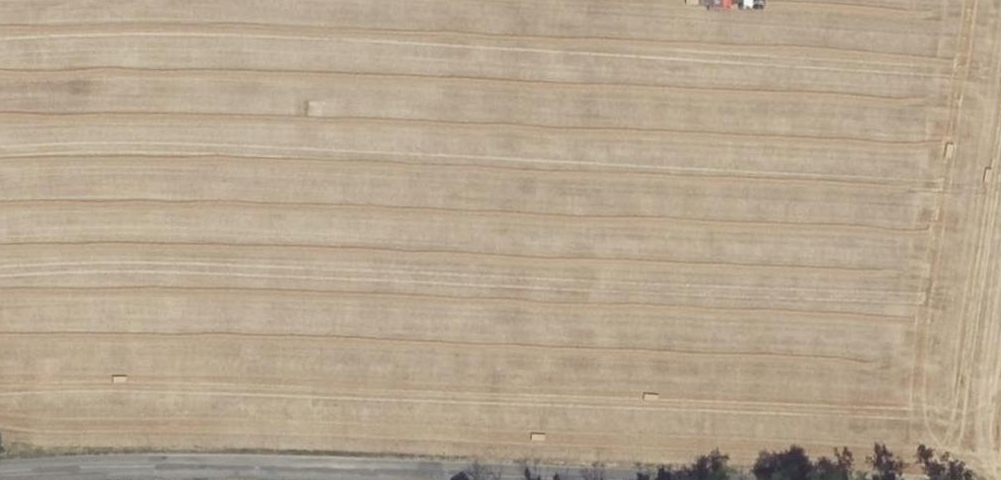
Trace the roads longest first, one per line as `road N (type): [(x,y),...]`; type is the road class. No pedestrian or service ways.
road 1 (unclassified): [(0,476),(191,468),(504,479)]

